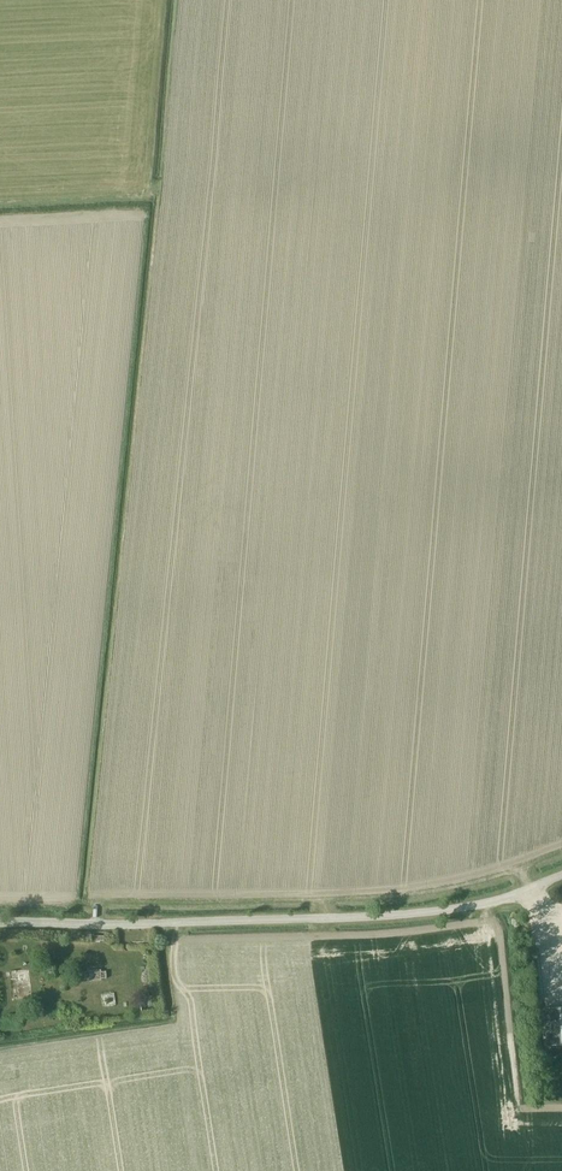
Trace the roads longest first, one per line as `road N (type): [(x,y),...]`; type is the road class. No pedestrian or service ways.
road 1 (unclassified): [(0,922),(367,916),(472,905),(561,876)]

